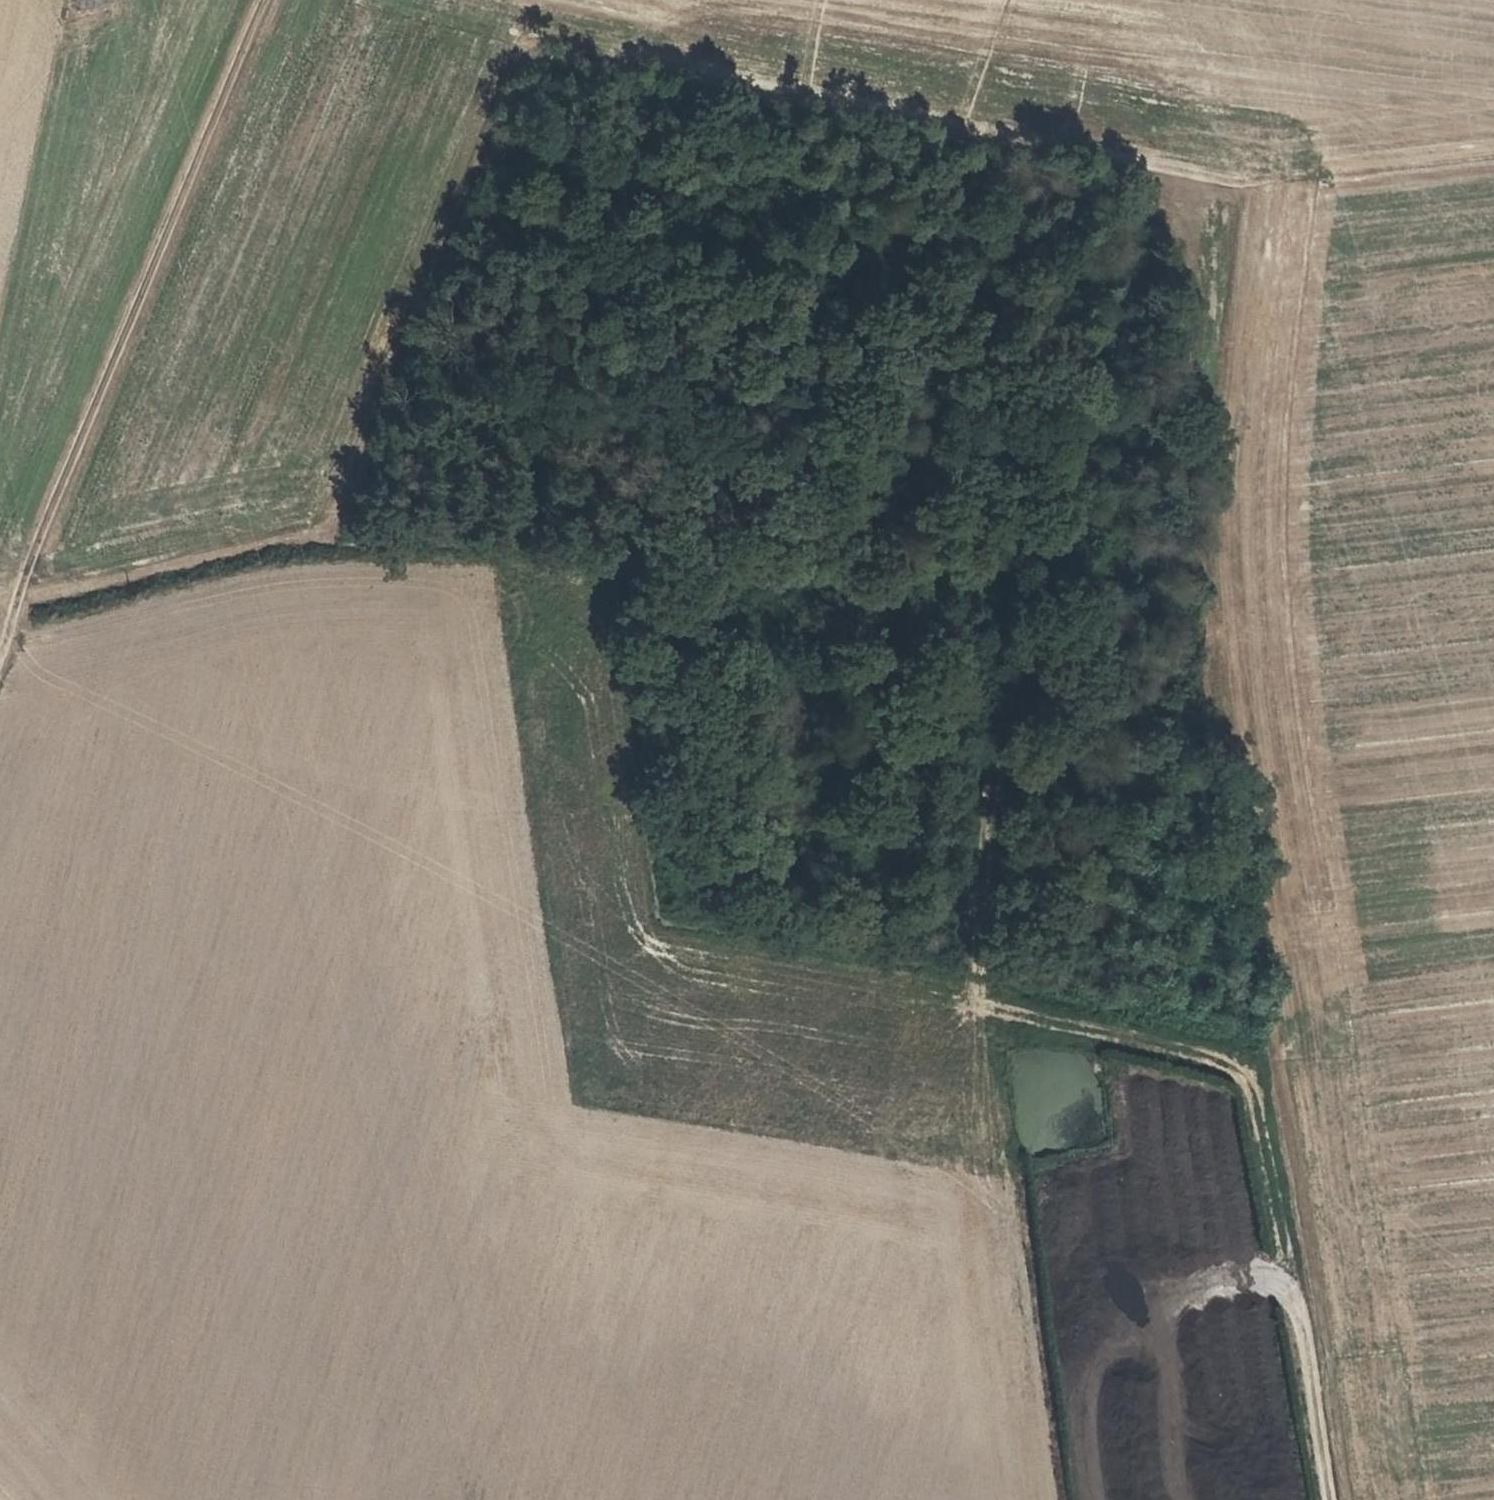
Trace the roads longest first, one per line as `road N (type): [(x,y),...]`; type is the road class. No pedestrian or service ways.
road 1 (track): [(0,649),(264,0)]
road 2 (track): [(1329,1499),(1296,1288)]

